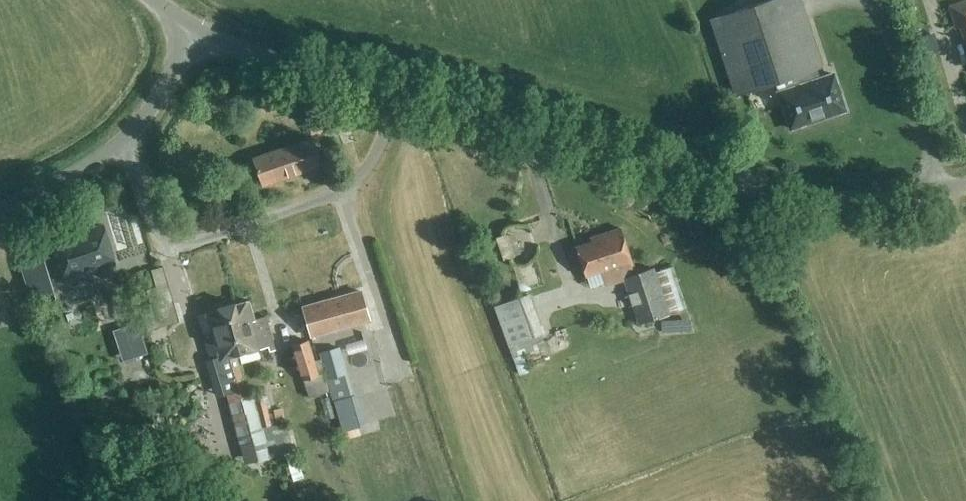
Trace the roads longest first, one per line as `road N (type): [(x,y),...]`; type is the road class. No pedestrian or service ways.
road 1 (unclassified): [(965,185),(894,197),(814,194),(396,93)]
road 2 (track): [(420,99),(379,208),(387,257),(478,500)]
road 3 (unclassified): [(116,147),(161,238),(193,244),(353,183),(376,154),(396,93)]
road 4 (unclassified): [(396,93),(196,31)]
road 5 (unclassified): [(116,147),(142,123),(196,31)]
road 6 (unclassified): [(0,209),(116,147)]

